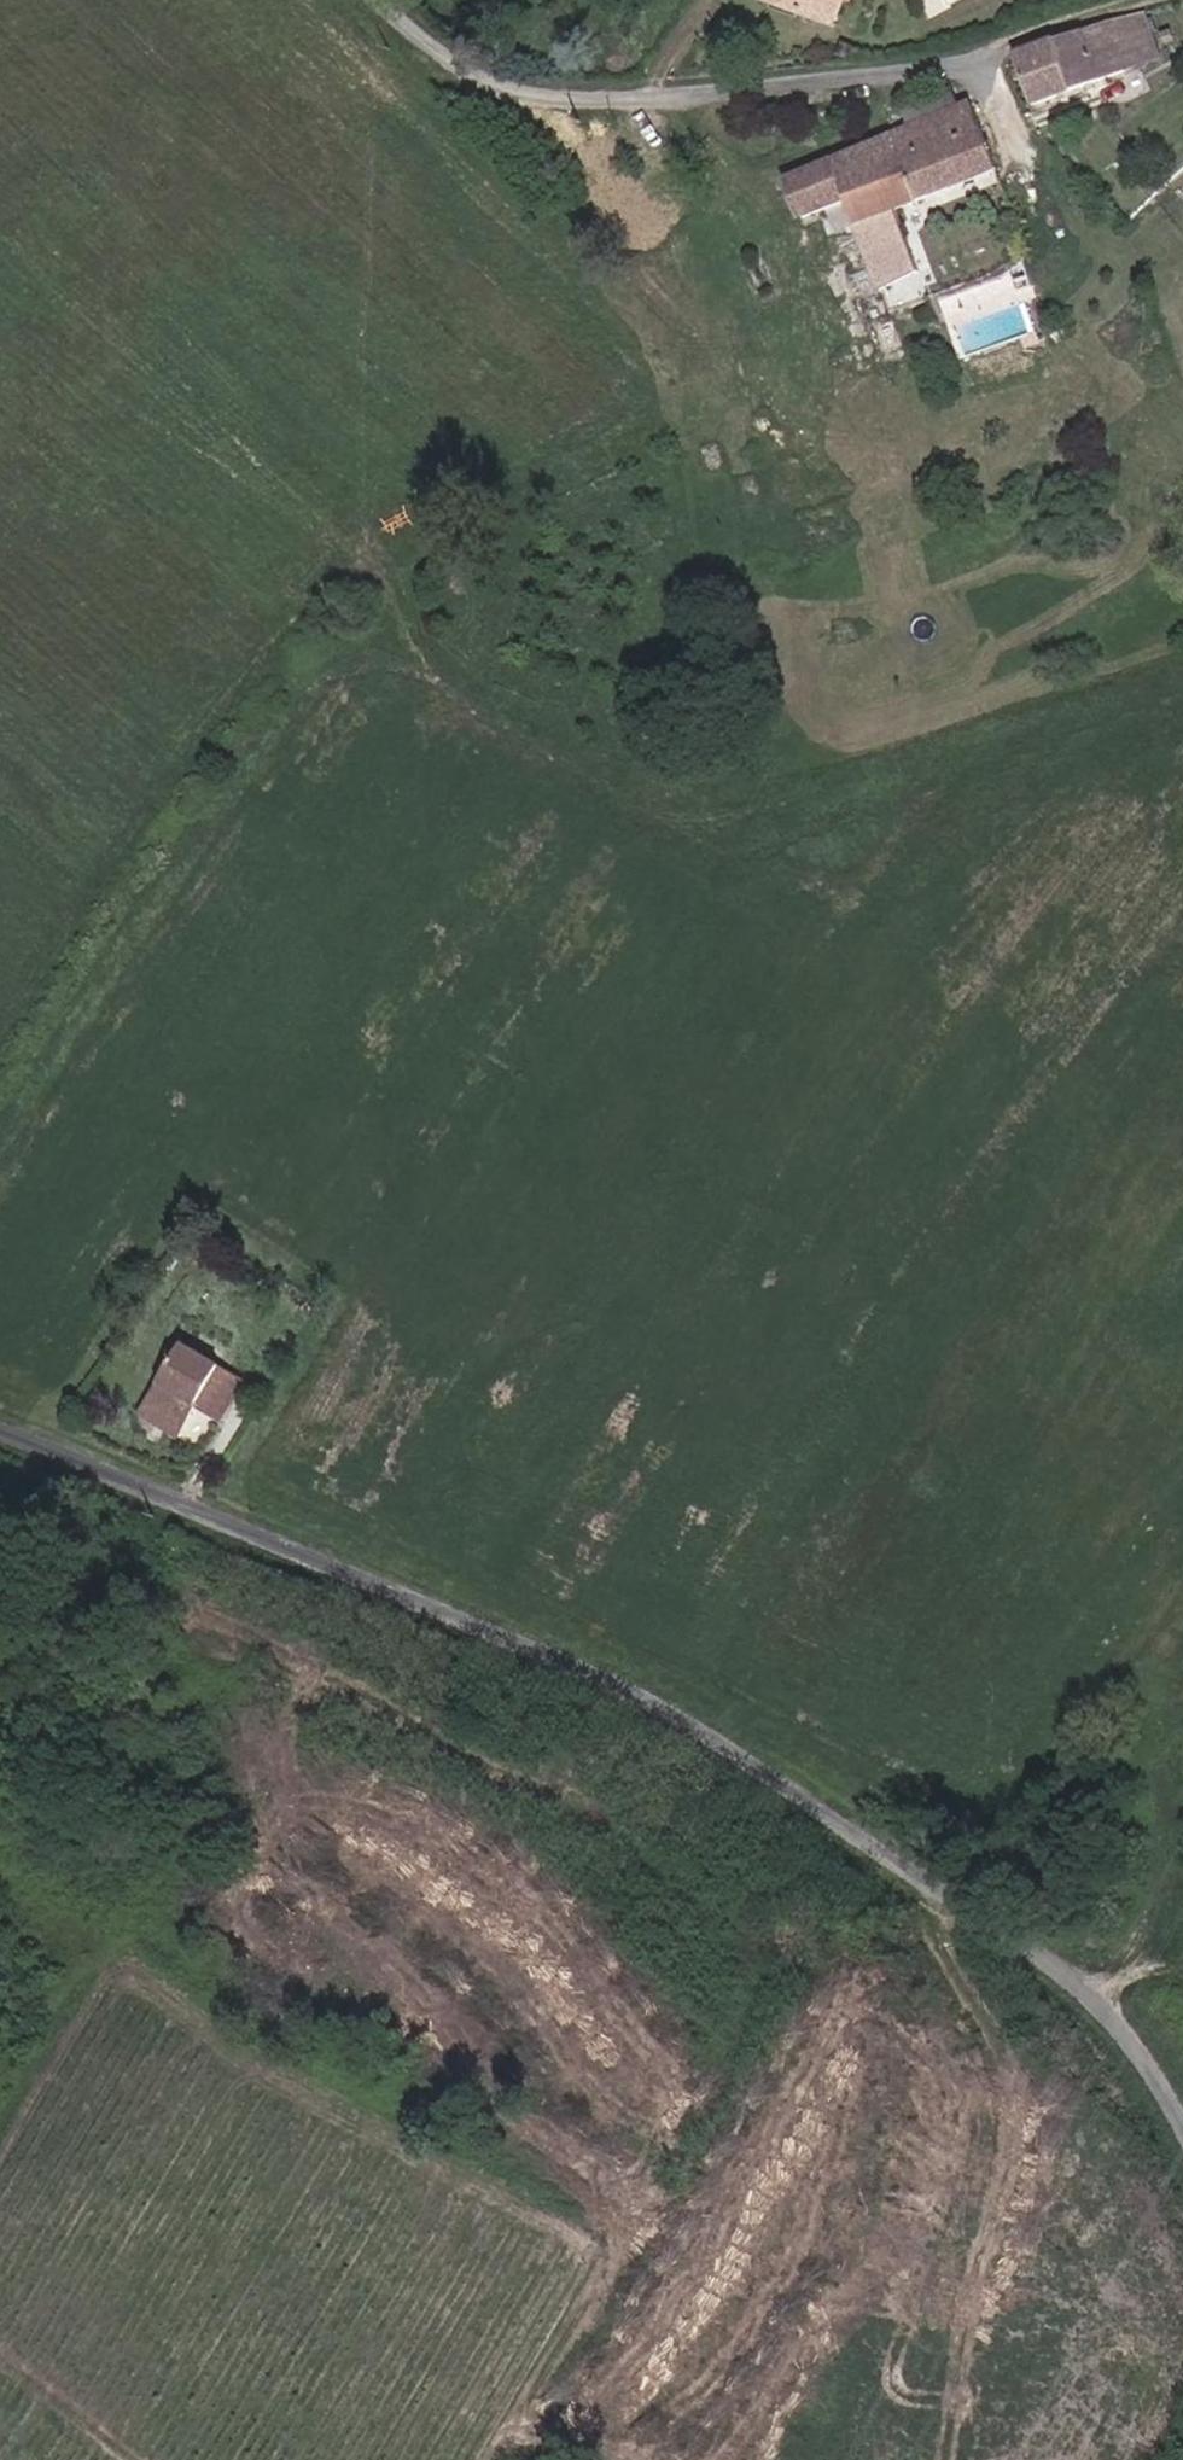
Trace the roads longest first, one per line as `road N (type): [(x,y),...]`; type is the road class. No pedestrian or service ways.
road 1 (unclassified): [(0,1411),(189,1480),(778,1731),(963,1841),(1146,2013),(1182,2080)]
road 2 (unclassified): [(386,0),(476,78),(517,91),(655,93),(997,60)]

